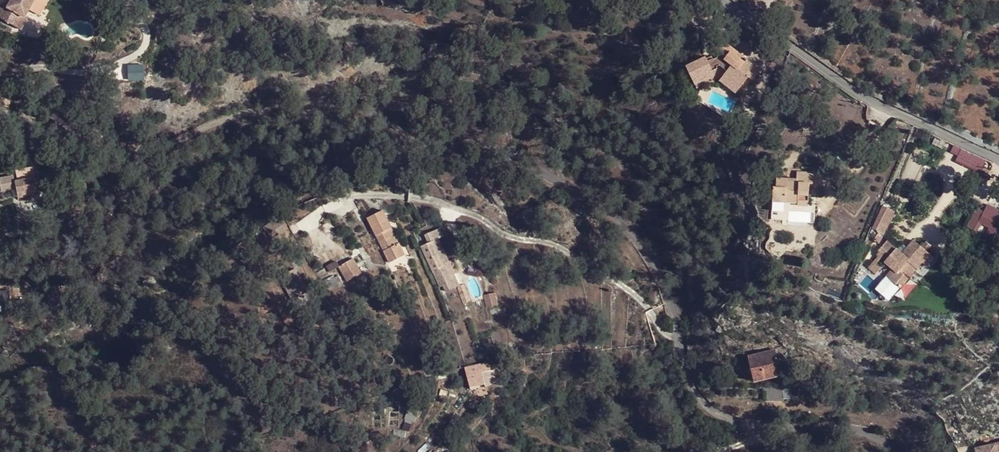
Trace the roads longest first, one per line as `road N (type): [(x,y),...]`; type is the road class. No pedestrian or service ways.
road 1 (residential): [(0,268),(51,273),(109,257),(143,202),(228,144),(328,126),(418,133),(505,155),(599,203),(658,270),(678,337)]
road 2 (residential): [(409,196),(564,248),(629,289),(667,335),(678,337)]
road 3 (residential): [(998,156),(857,93),(731,0)]
road 4 (residential): [(678,337),(695,390),(725,418),(769,429),(849,430),(897,451)]

